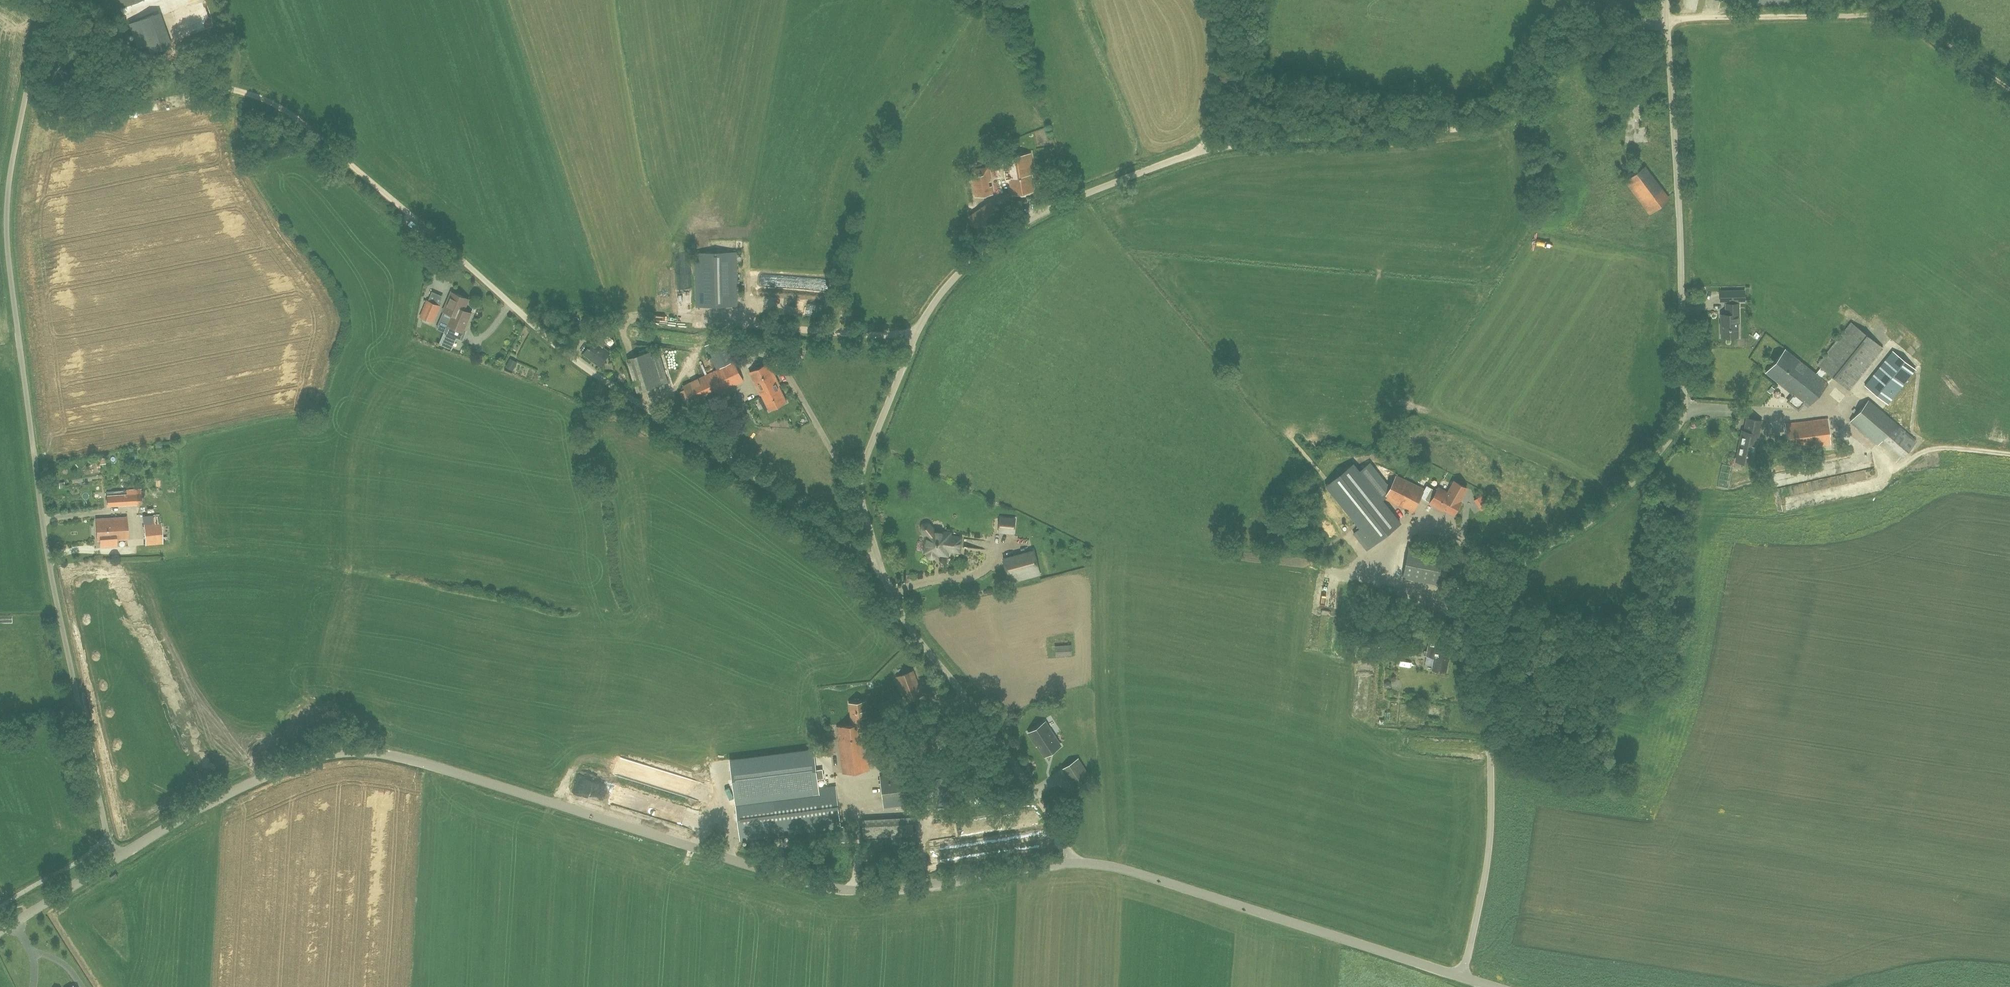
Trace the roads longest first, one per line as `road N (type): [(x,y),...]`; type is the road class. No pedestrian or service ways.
road 1 (unclassified): [(1461,978),(1488,872),(1500,660),(1524,571),(1627,495),(1685,409),(1667,0)]
road 2 (unclassified): [(1072,863),(916,887),(832,886),(426,764),(353,754),(264,777),(120,858)]
road 3 (unclassified): [(120,858),(107,837),(65,640),(9,279),(16,141),(46,0)]
road 4 (unclassified): [(879,568),(862,469),(932,305),(951,282),(1031,218),(1226,146)]
road 5 (unclassified): [(879,568),(577,362),(431,234)]
road 6 (track): [(1226,146),(1486,125),(1575,54),(1667,21)]
road 7 (track): [(42,14),(277,104),(431,234)]
road 8 (unclassified): [(1461,978),(1118,868),(1072,863)]
road 9 (unclassified): [(1072,863),(913,637),(879,568)]
road 10 (track): [(1916,13),(1667,21)]
road 11 (track): [(1201,150),(1226,85),(1211,0)]
road 12 (unclassified): [(0,932),(120,858)]
road 13 (track): [(2009,87),(1916,13)]

